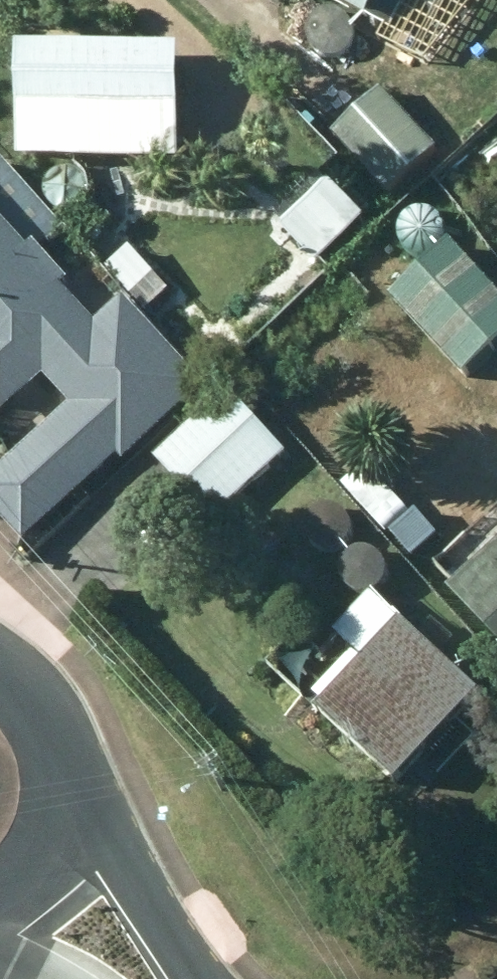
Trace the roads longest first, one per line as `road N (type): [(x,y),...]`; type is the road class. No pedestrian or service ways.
road 1 (secondary): [(0,670),(21,680),(60,739),(63,810),(28,871)]
road 2 (secondary): [(127,978),(28,871)]

